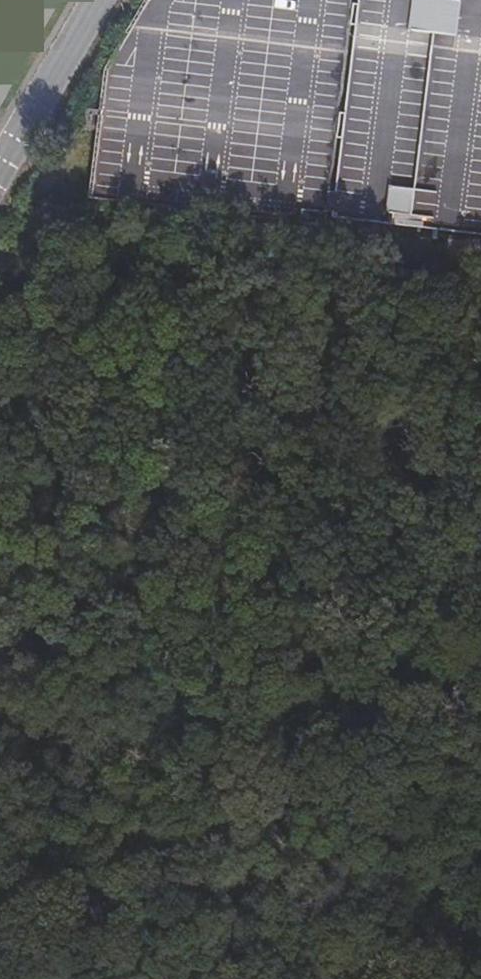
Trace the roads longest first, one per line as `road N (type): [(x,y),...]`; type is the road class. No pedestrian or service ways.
road 1 (tertiary): [(102,0),(0,164)]

